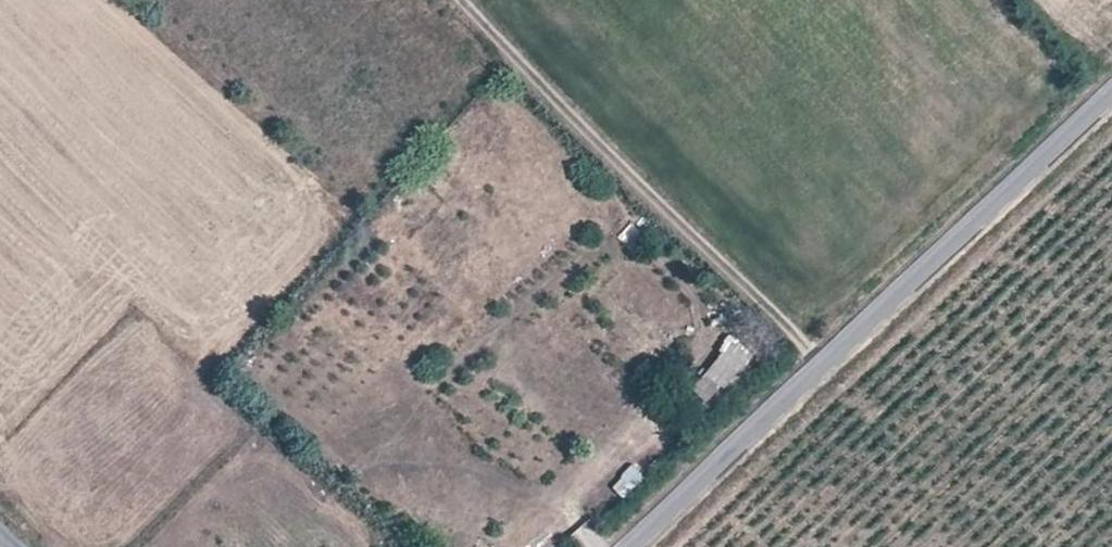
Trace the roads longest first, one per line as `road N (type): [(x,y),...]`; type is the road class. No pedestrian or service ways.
road 1 (tertiary): [(1111,90),(630,546)]

